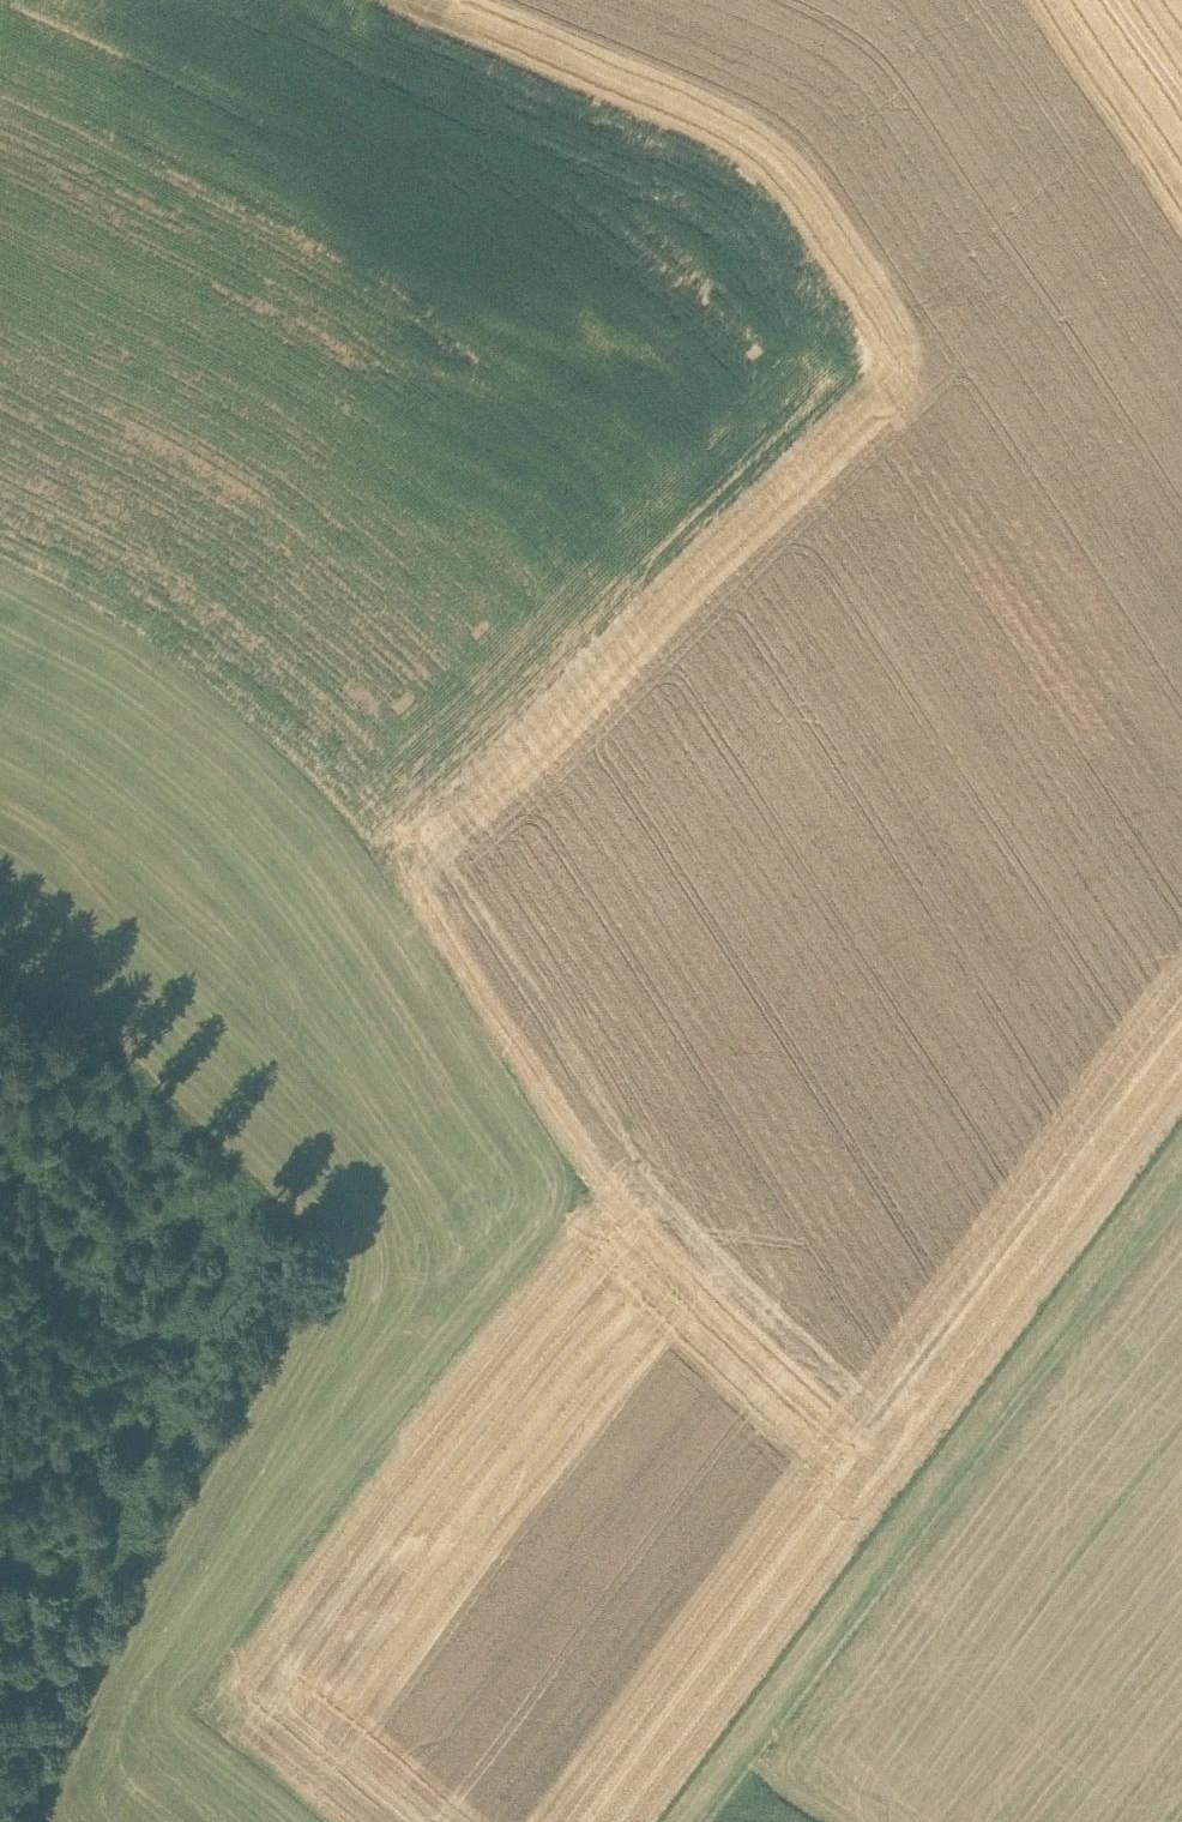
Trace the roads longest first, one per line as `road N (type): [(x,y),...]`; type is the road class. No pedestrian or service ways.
road 1 (track): [(1181,1210),(696,1821)]

